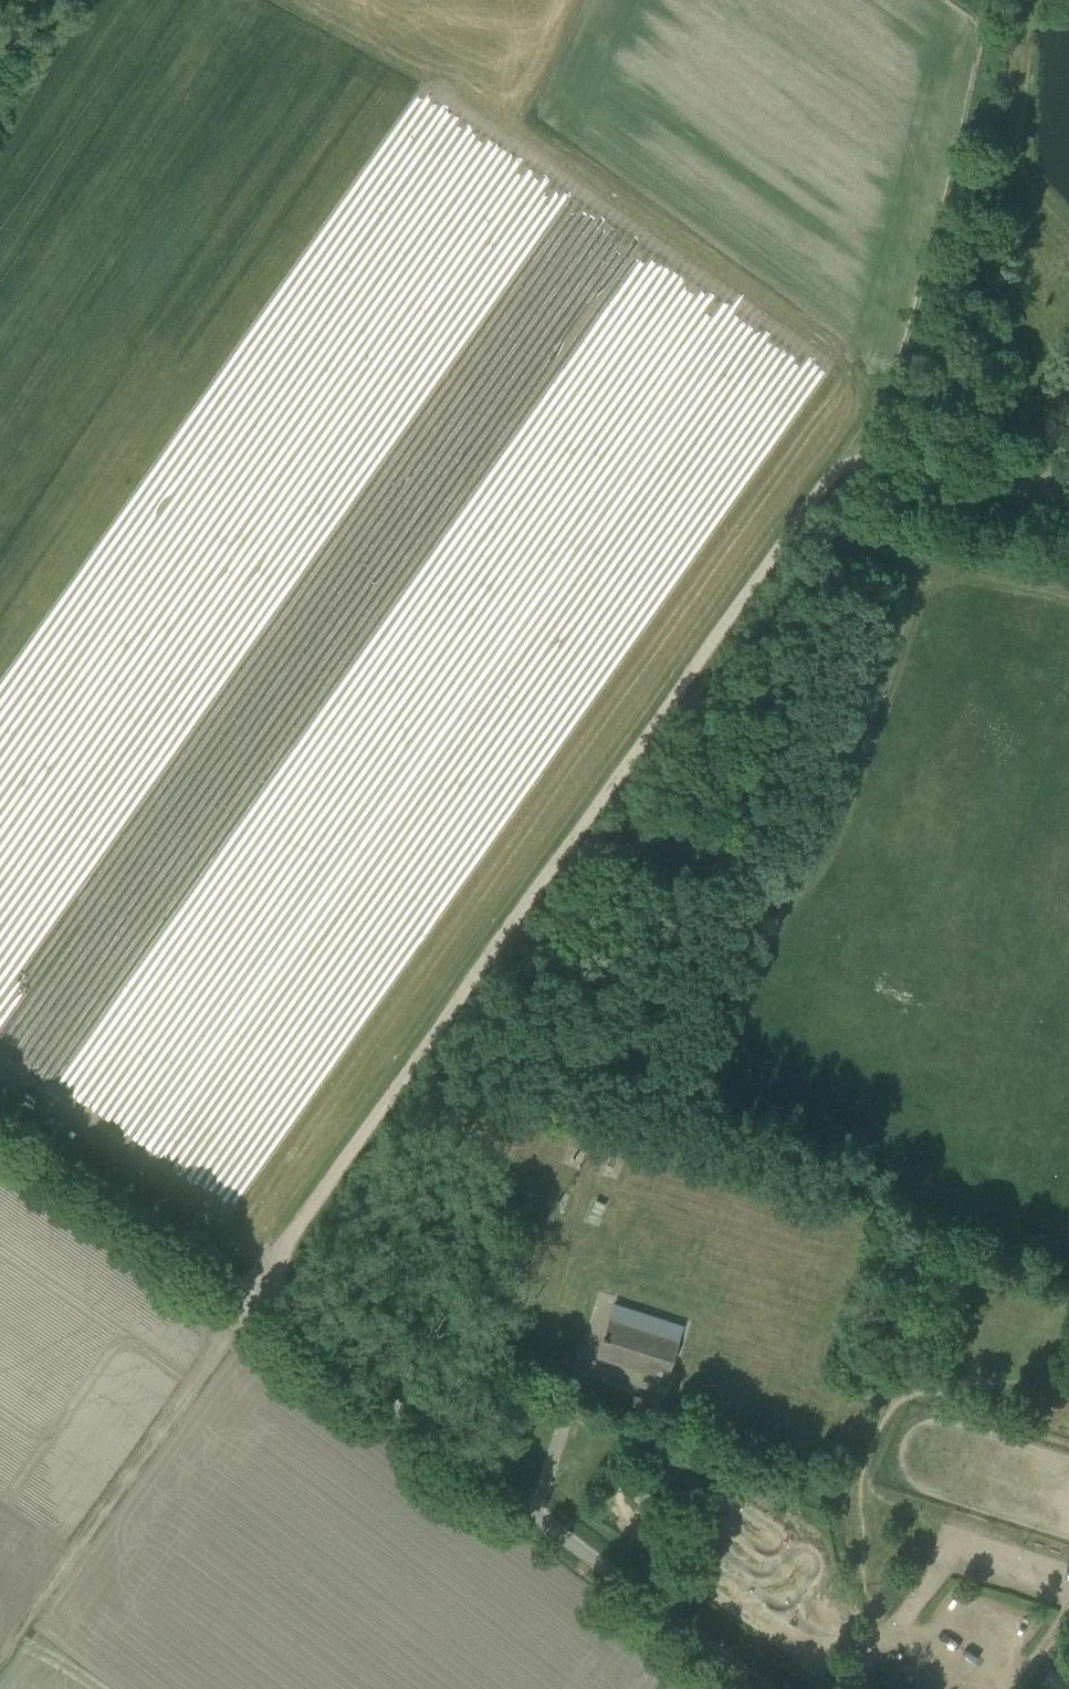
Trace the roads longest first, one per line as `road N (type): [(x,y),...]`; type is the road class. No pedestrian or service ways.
road 1 (track): [(0,1643),(852,455),(1059,511)]
road 2 (unclassified): [(763,1688),(252,1286),(0,1113)]

